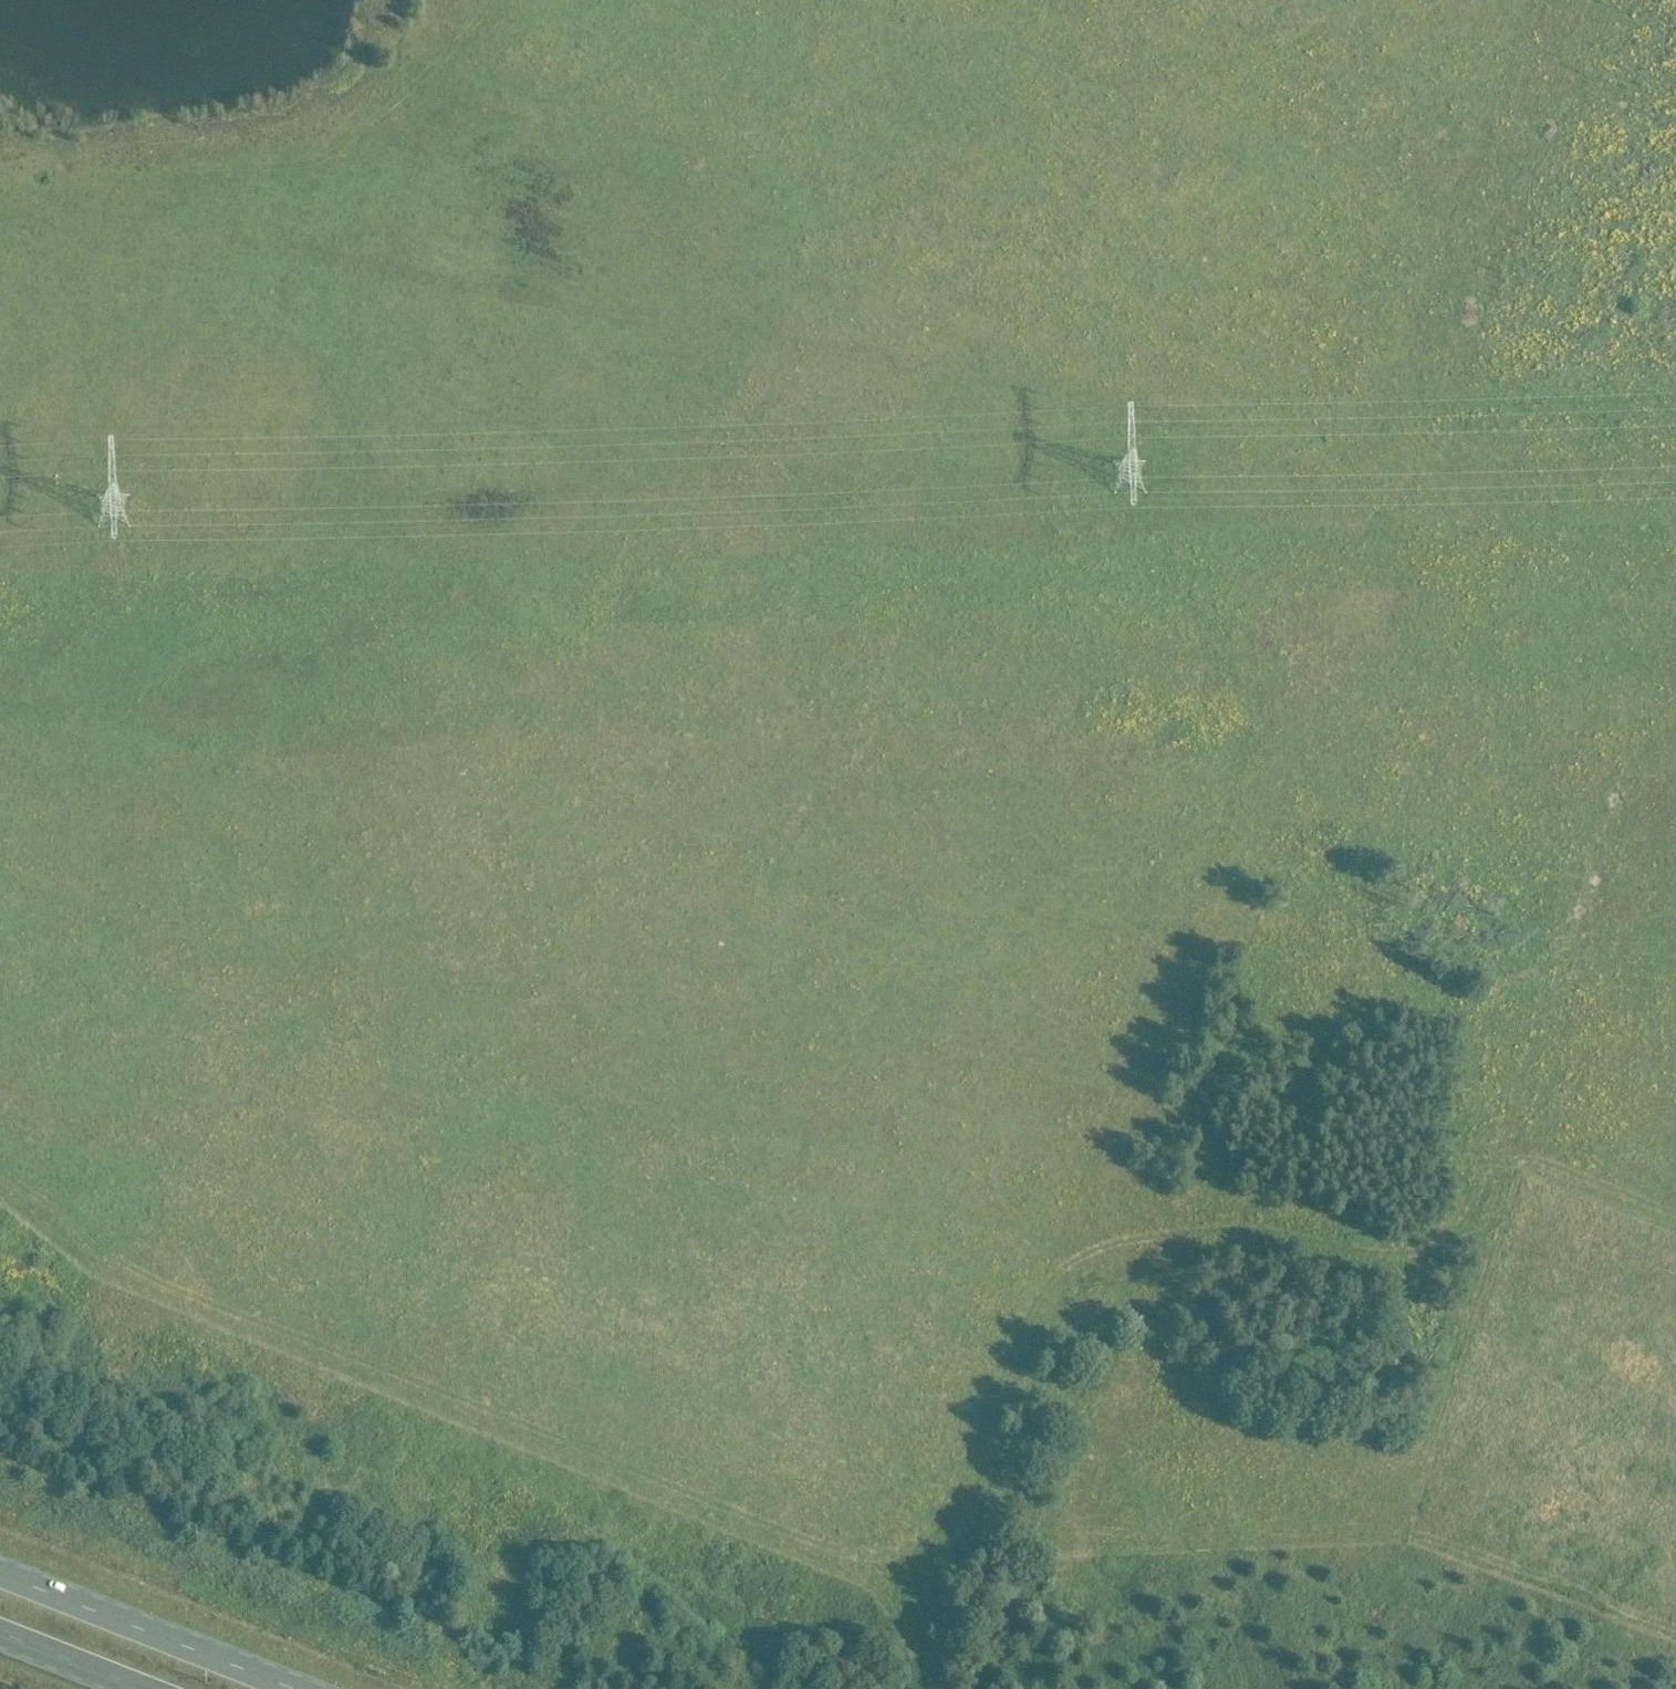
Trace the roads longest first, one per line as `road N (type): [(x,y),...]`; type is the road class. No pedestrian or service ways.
road 1 (primary): [(311,1688),(0,1567)]
road 2 (primary): [(0,1629),(154,1688)]

